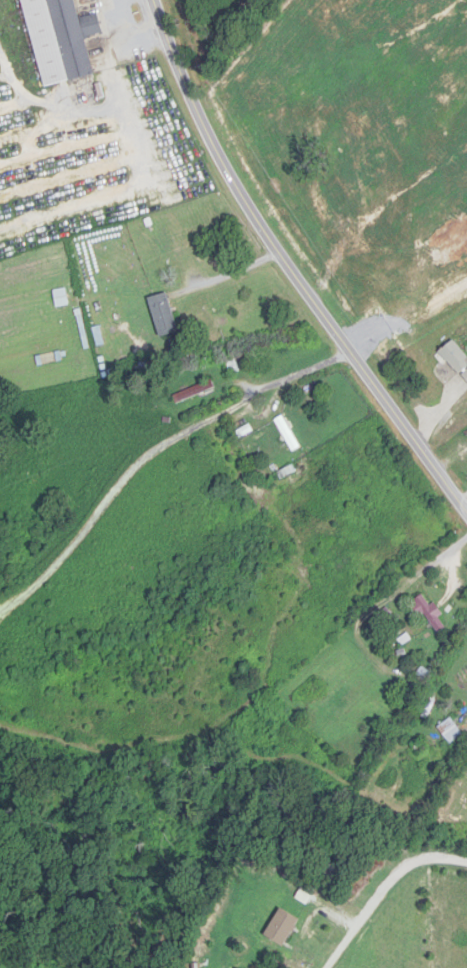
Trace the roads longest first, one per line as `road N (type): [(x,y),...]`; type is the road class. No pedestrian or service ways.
road 1 (tertiary): [(466,506),(239,190),(154,0)]

